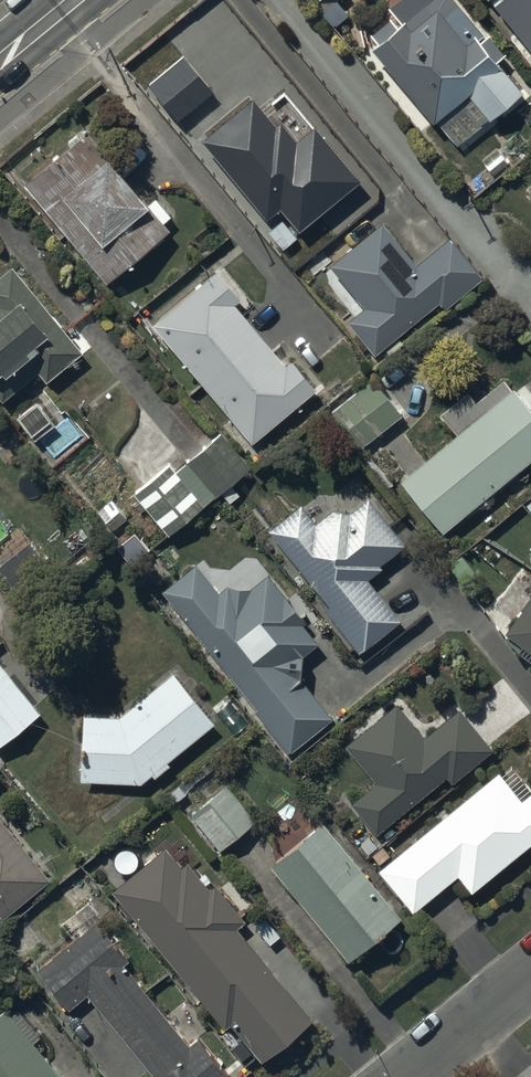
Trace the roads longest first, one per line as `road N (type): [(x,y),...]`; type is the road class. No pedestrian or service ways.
road 1 (unclassified): [(530,976),(408,1076)]

